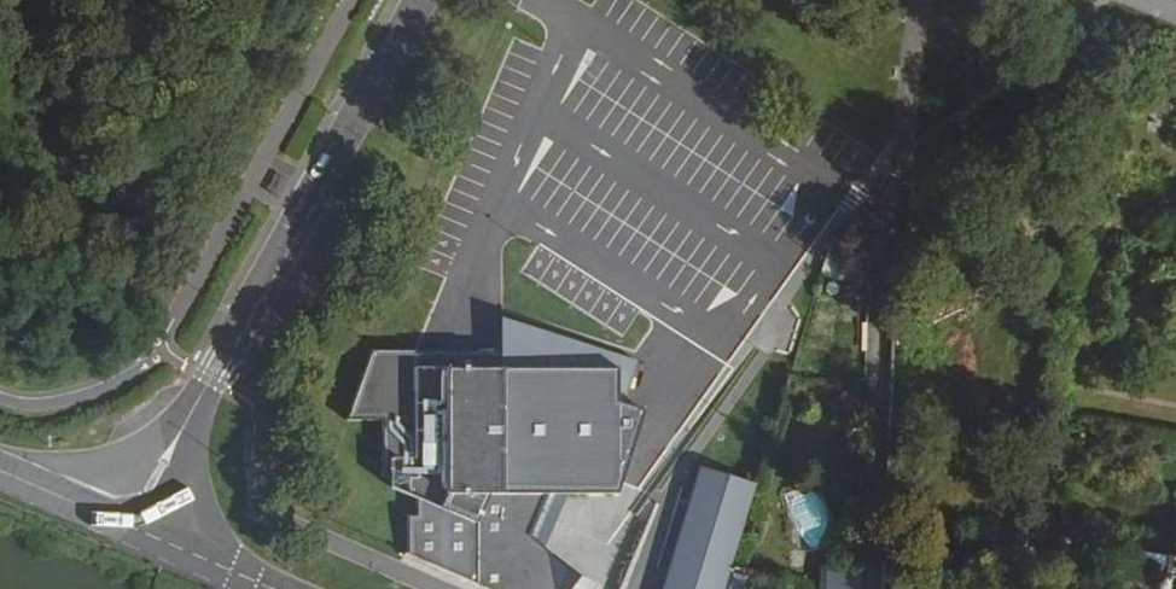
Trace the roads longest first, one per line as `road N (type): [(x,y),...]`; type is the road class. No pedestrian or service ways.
road 1 (tertiary): [(424,0),(131,527)]
road 2 (tertiary): [(131,527),(274,588)]
road 3 (tertiary): [(0,471),(131,527)]

